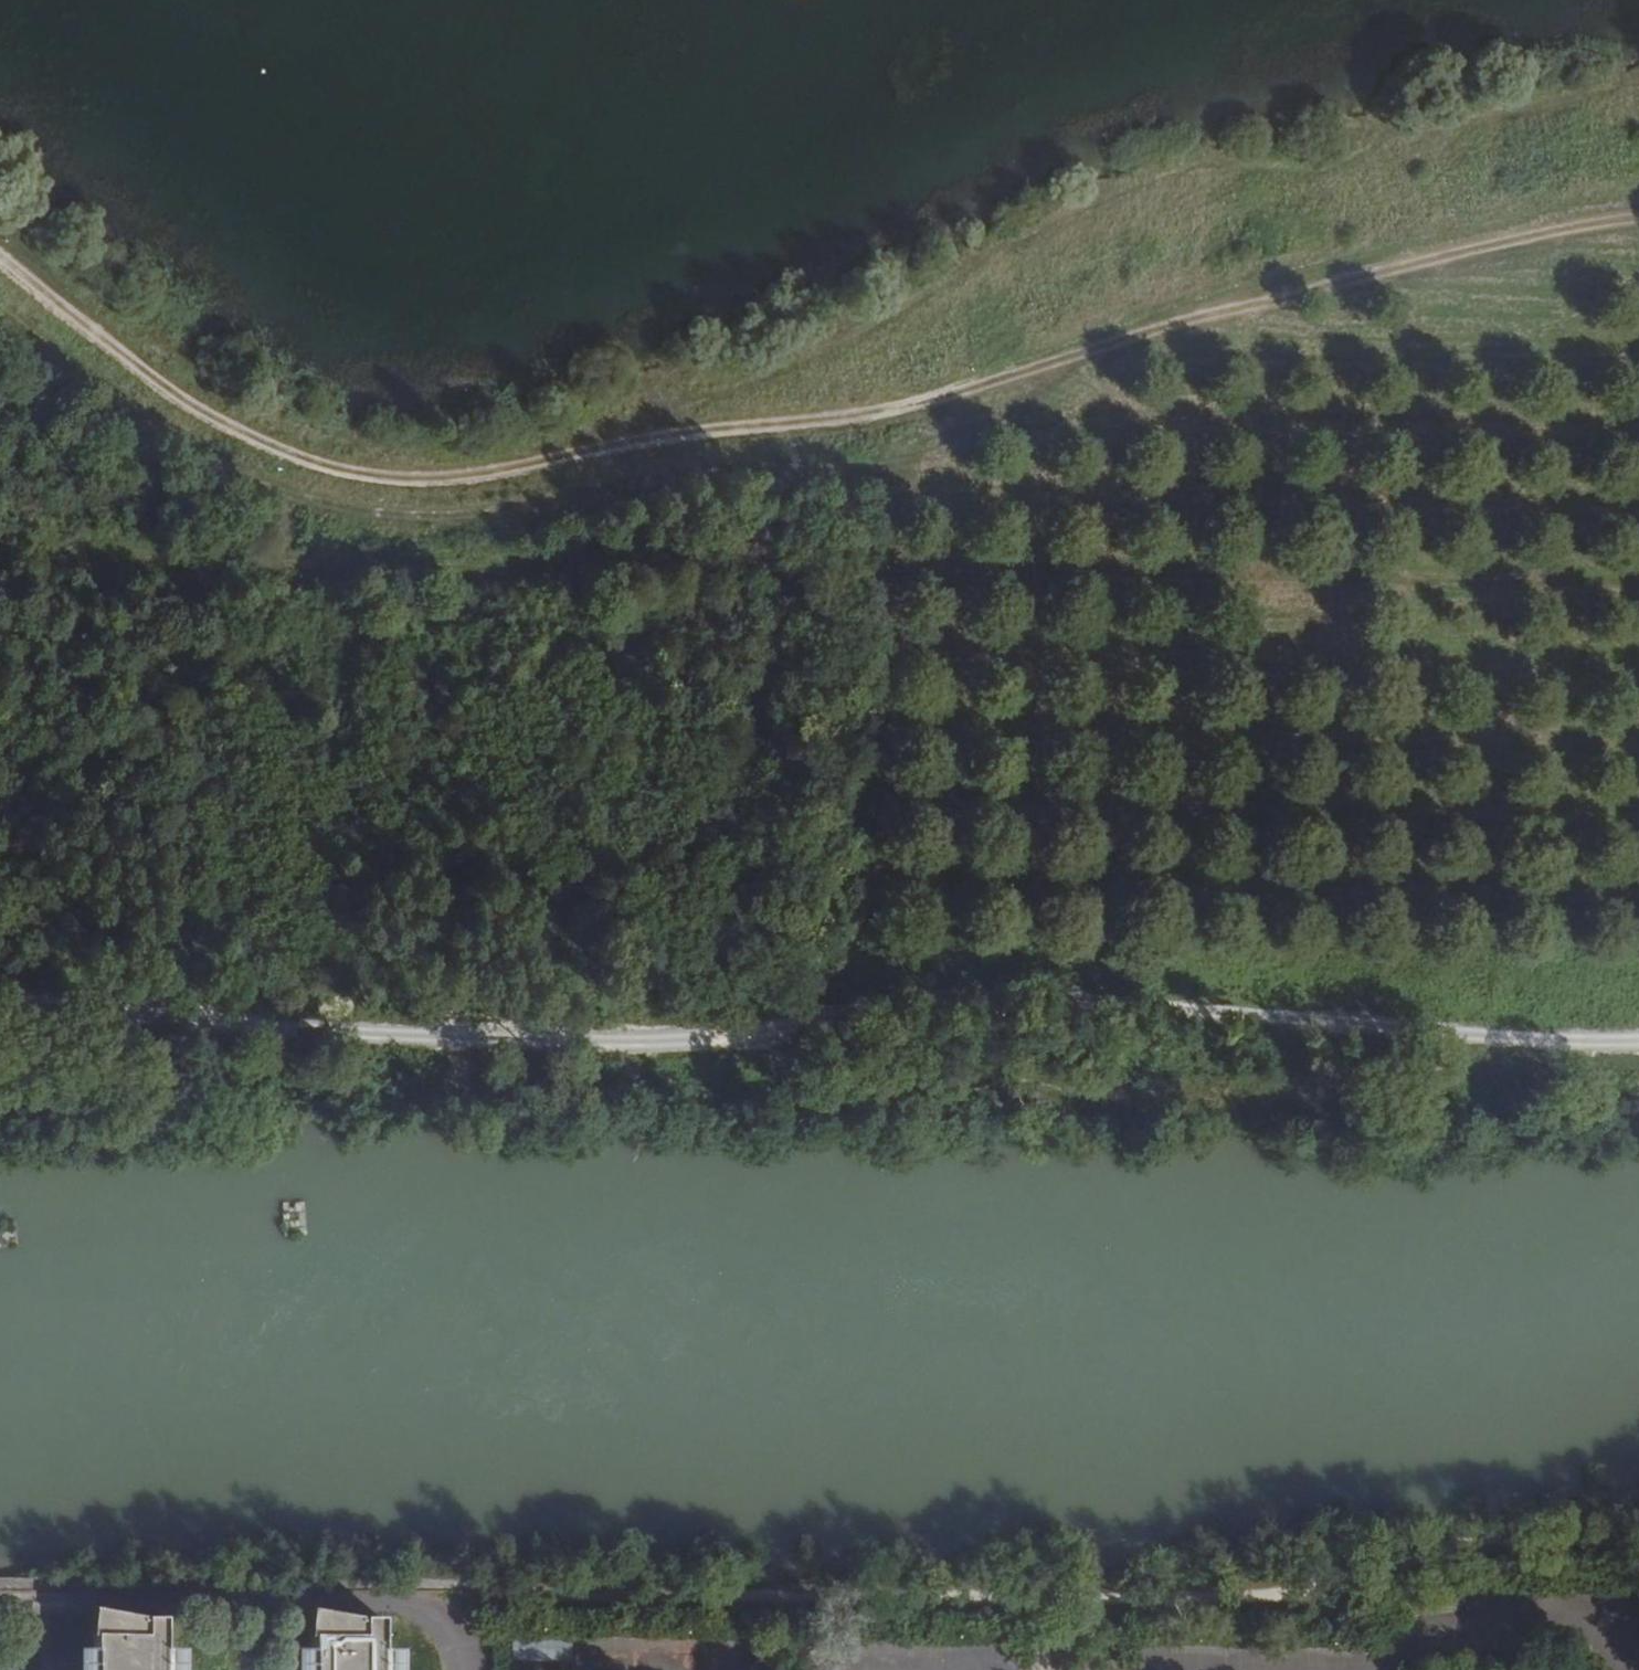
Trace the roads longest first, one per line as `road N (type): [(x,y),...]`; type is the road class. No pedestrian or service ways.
road 1 (track): [(0,994),(184,1021),(338,1033),(709,1041),(992,1004),(1280,1026),(1638,1040)]

